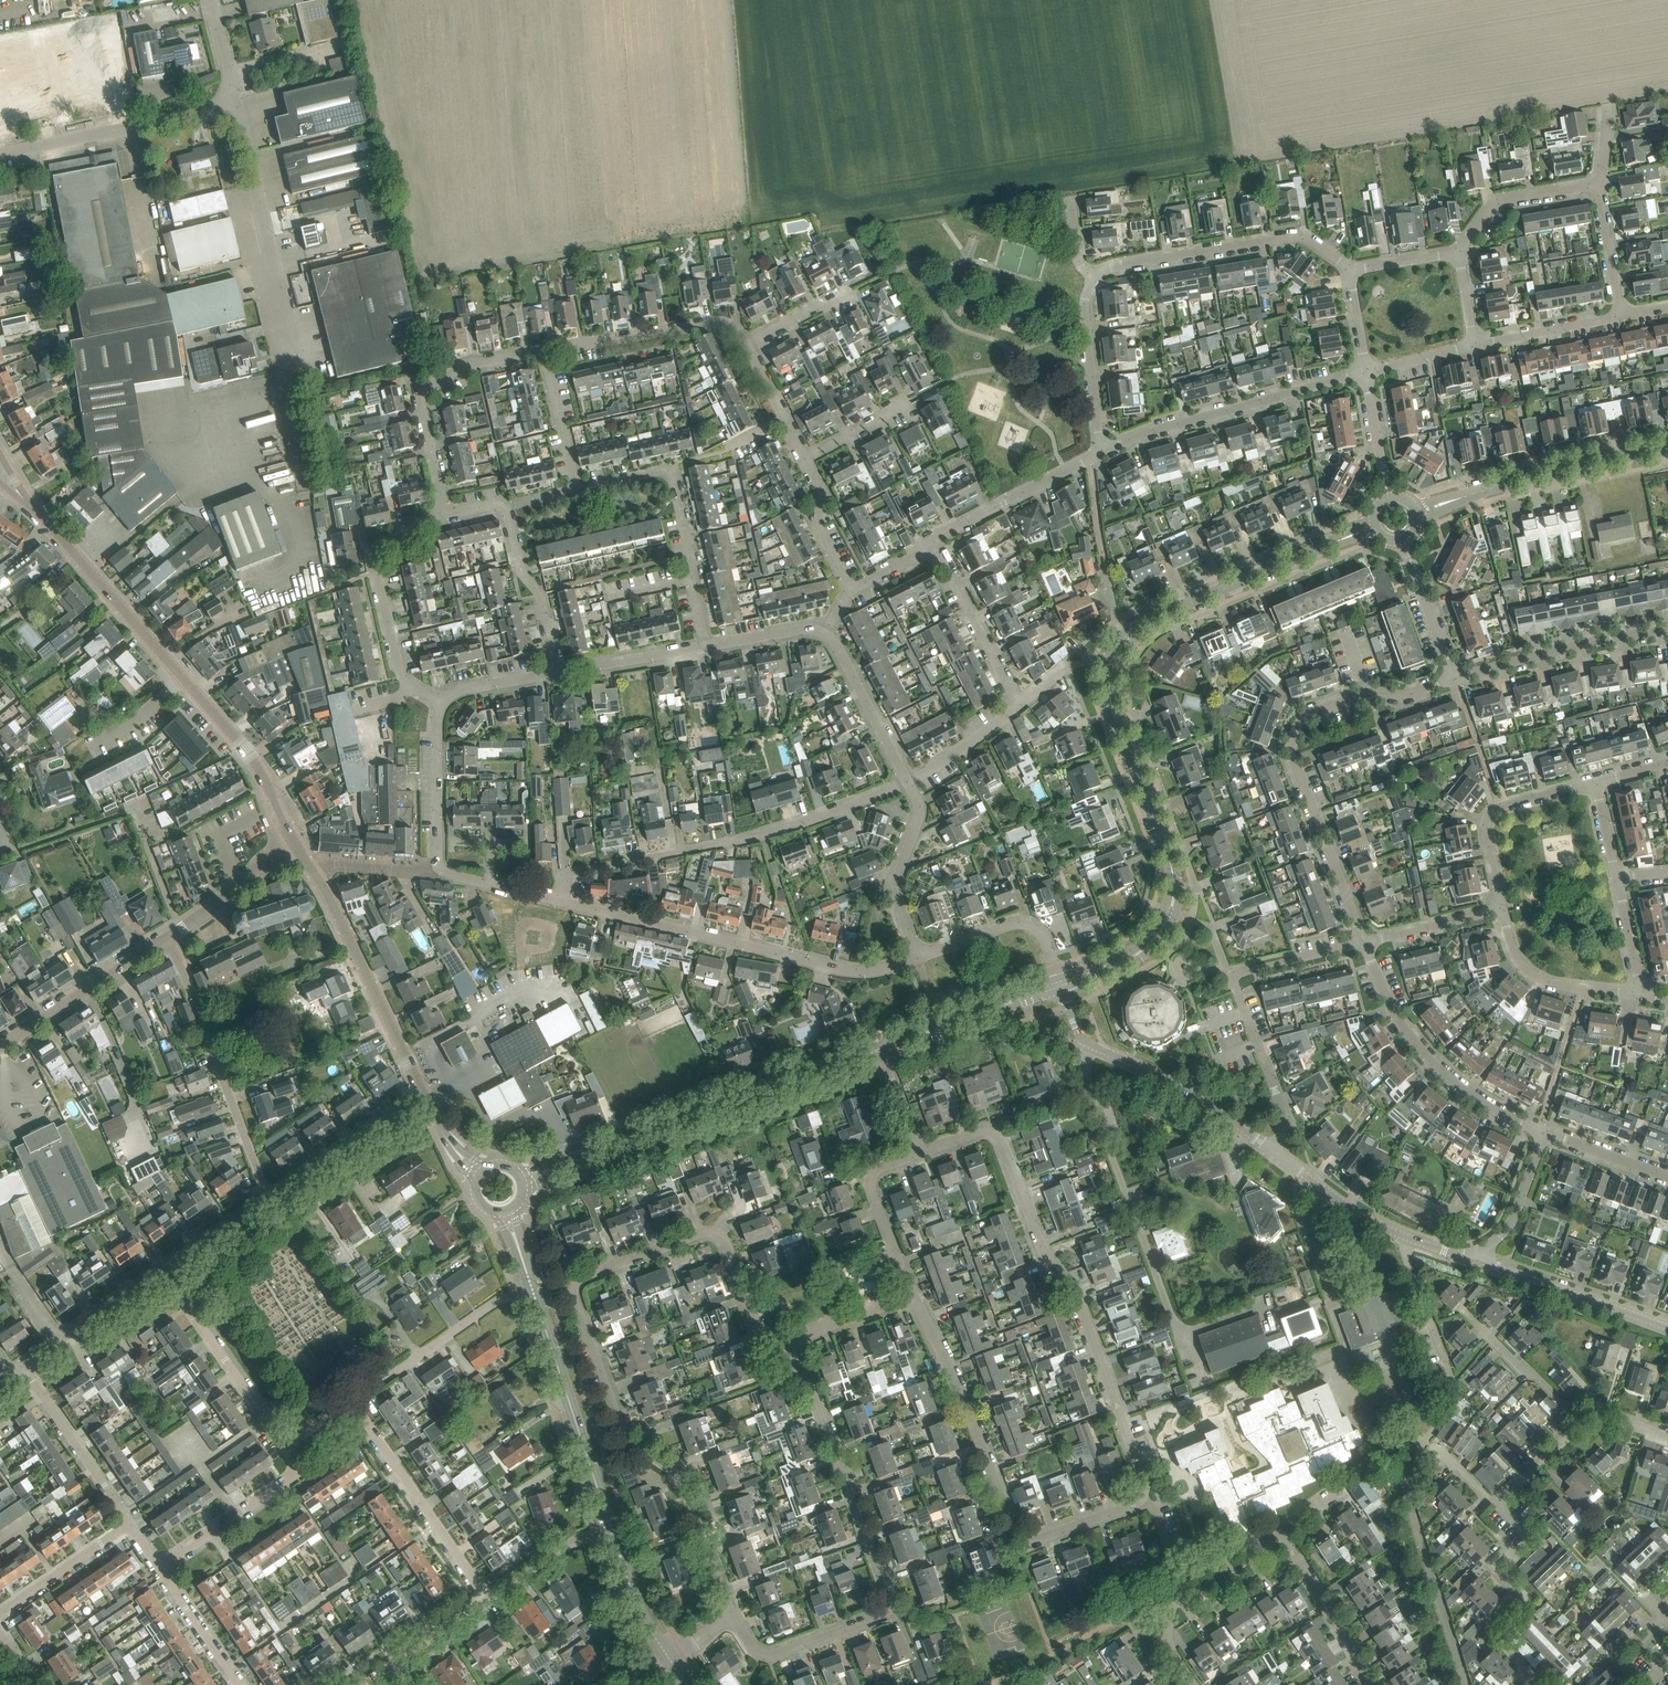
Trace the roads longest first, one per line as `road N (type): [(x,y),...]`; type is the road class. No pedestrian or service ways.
road 1 (unclassified): [(1060,983),(1132,956),(1159,933),(1172,900),(1171,865),(1108,688),(1121,646),(1156,616),(1376,526)]
road 2 (residential): [(730,1614),(681,1481),(622,1432),(574,1288),(585,1275),(712,1232),(726,1243),(762,1340),(791,1356)]
road 3 (residential): [(918,1154),(981,1130),(1002,1141),(1036,1235),(1083,1314),(1145,1480),(1141,1498)]
road 4 (residential): [(791,1356),(812,1382),(889,1603),(878,1617),(774,1655),(756,1651),(730,1614)]
road 5 (unclassified): [(670,1660),(632,1593),(531,1286)]
road 6 (residential): [(1141,1498),(1043,1538),(1021,1539),(914,1293)]
road 7 (unclassified): [(522,1180),(880,1049)]
road 8 (residential): [(555,900),(573,872),(737,839),(907,783)]
road 9 (residential): [(917,959),(846,970),(555,900)]
road 10 (residential): [(1366,694),(1306,716),(1292,751),(1364,942)]
road 11 (unclassified): [(1273,1152),(1184,1089),(1086,1042),(1060,983)]
road 12 (residential): [(268,1197),(166,938)]
road 13 (residential): [(1366,372),(1155,430),(1102,453)]
road 14 (residential): [(1351,270),(1300,236),(1126,264),(1093,277)]
road 15 (residential): [(1364,942),(1391,1006),(1428,1059),(1476,1100),(1544,1132)]
road 16 (residential): [(706,647),(668,471),(578,486)]
road 17 (unclassified): [(298,362),(236,107)]
road 18 (unclassified): [(1416,513),(1667,449)]
road 19 (residential): [(442,703),(402,678),(375,564),(381,547),(446,515)]
road 20 (residential): [(446,515),(423,395),(461,366),(544,352)]
road 21 (residential): [(423,1092),(314,873)]
road 22 (residential): [(488,1600),(352,1401)]
road 23 (unclassified): [(0,153),(236,107)]
road 24 (unclassified): [(1537,1684),(1495,1631),(1519,1604),(1499,1560),(1528,1532),(1499,1503)]
road 25 (residential): [(285,1448),(163,1269)]
road 26 (residential): [(1456,679),(1667,631)]
road 27 (residential): [(181,677),(39,515)]
road 28 (residential): [(1192,1684),(1167,1639),(1176,1597),(1216,1579),(1278,1534)]
road 29 (residential): [(352,1401),(499,1300),(531,1286)]
road 30 (residential): [(544,352),(713,324),(737,331),(746,344)]
road 31 (residential): [(1273,1152),(1285,1116),(1233,981),(1256,969)]
road 32 (residential): [(1502,909),(1489,816),(1508,804),(1595,782)]
road 33 (residential): [(1102,453),(923,548)]
road 34 (residential): [(294,842),(255,764),(181,677)]
road 35 (unclassified): [(1667,1328),(1507,1272),(1482,1253)]
road 36 (residential): [(0,1047),(166,938)]
road 37 (residential): [(130,1525),(22,1366)]
road 38 (residential): [(159,1567),(291,1477),(295,1466),(285,1448)]
road 39 (unclassified): [(880,1049),(1060,983)]
road 40 (residential): [(1019,706),(943,562),(923,548)]
road 41 (residential): [(268,1197),(423,1092)]
road 42 (residential): [(907,783),(918,819),(893,891),(917,959)]
road 43 (residential): [(1641,996),(1537,977),(1516,956),(1502,909)]
road 44 (residential): [(1060,983),(1041,935),(1024,924),(917,959)]
road 45 (residential): [(1102,453),(1084,302),(1093,277)]
road 46 (residential): [(914,1293),(871,1180),(880,1167),(918,1154)]
road 47 (residential): [(1370,1684),(1355,1648),(1278,1534)]
road 48 (residential): [(558,673),(541,597),(522,572),(505,511)]
road 49 (residential): [(824,633),(907,783)]
road 50 (residential): [(22,1366),(163,1269)]
road 51 (residential): [(1458,253),(1492,204),(1601,185)]
road 52 (residential): [(439,864),(442,703)]
road 53 (unclassified): [(1582,1422),(1465,1313)]
road 54 (residential): [(0,1613),(130,1525)]
road 55 (unclassified): [(1401,1235),(1273,1152)]
road 56 (residential): [(1456,679),(1405,537)]
road 57 (residential): [(558,673),(706,647)]
road 58 (residential): [(1621,316),(1475,346)]
road 59 (residential): [(851,590),(818,525),(823,494),(804,459)]
road 60 (residential): [(1401,1235),(1449,1370)]
road 61 (residential): [(1364,942),(1502,909)]
road 62 (residential): [(791,1356),(811,1331),(914,1293)]
road 63 (residential): [(239,1684),(159,1567)]
road 64 (unclassified): [(1482,1253),(1511,1224),(1544,1132)]
road 65 (residential): [(578,486),(544,352)]
road 66 (residential): [(907,783),(1019,706)]
road 67 (residential): [(1621,316),(1601,185)]
road 68 (residential): [(1544,1132),(1667,1176)]
road 69 (residential): [(804,459),(746,344)]
road 70 (residential): [(1387,499),(1366,372)]
road 71 (residential): [(163,1269),(268,1197)]
road 72 (residential): [(439,864),(335,864),(314,873)]
road 73 (residential): [(442,703),(465,687),(558,673)]
road 74 (residential): [(1641,996),(1616,879)]

